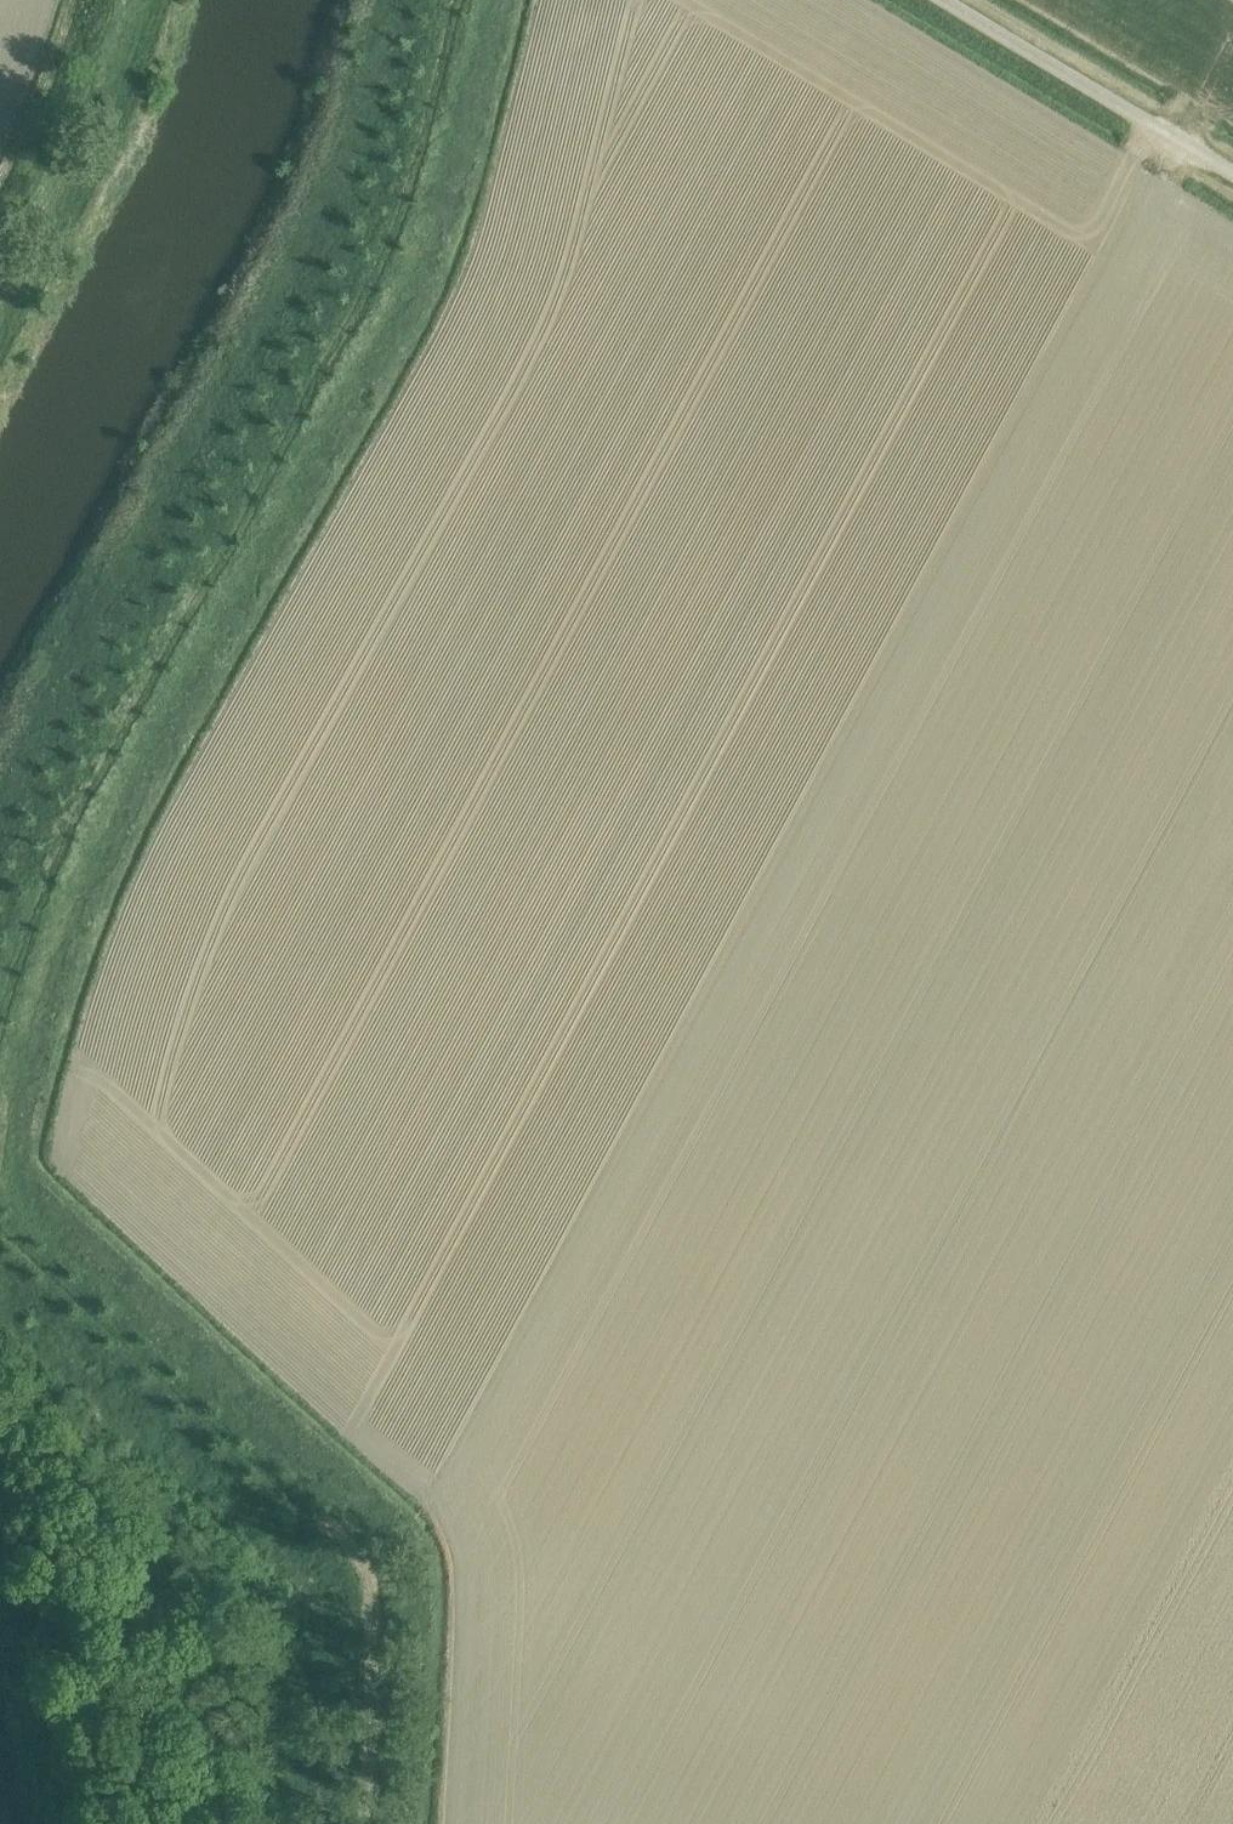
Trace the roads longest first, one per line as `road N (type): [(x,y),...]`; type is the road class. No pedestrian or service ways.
road 1 (unclassified): [(1232,173),(944,0)]

